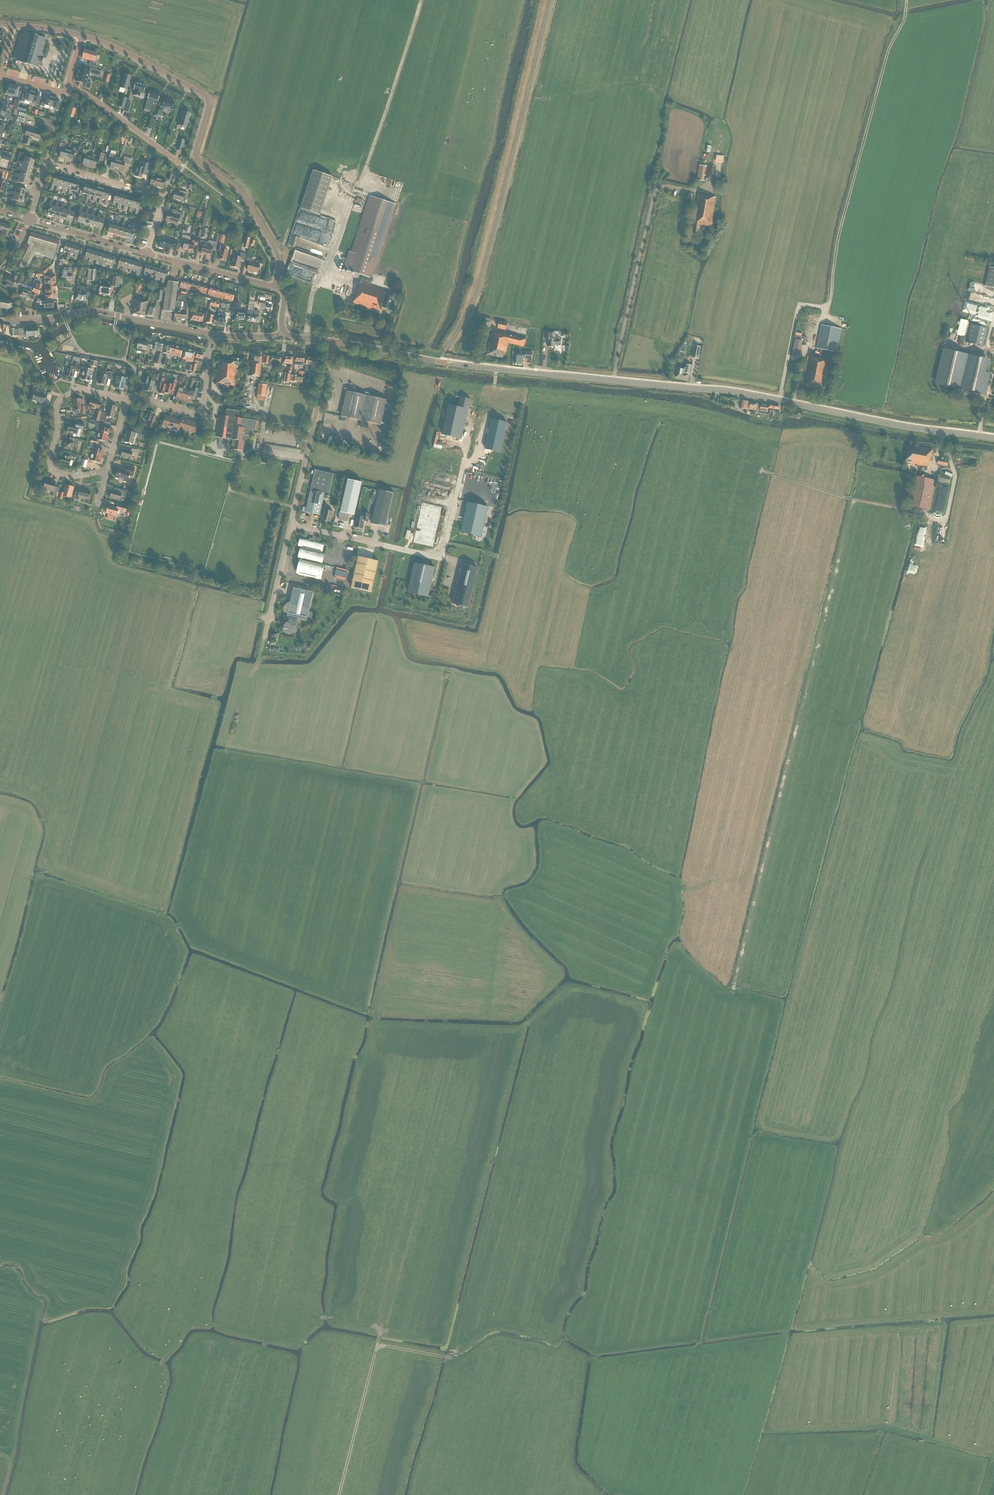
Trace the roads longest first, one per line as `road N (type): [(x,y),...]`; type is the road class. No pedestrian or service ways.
road 1 (track): [(939,447),(956,476),(947,518),(852,505),(734,989)]
road 2 (tertiary): [(993,438),(737,393),(447,364),(331,342)]
road 3 (track): [(779,401),(798,308),(829,308),(839,237),(907,0)]
road 4 (tertiary): [(83,35),(207,97),(195,159),(248,202),(278,255),(276,288)]
road 5 (residential): [(457,493),(439,556),(291,525)]
road 6 (tertiary): [(213,335),(93,311),(0,321)]
road 7 (residential): [(124,402),(78,389),(56,405),(53,470),(69,477),(106,472)]
road 8 (residential): [(291,525),(331,342)]
road 9 (track): [(339,1494),(381,1331)]
road 10 (residential): [(276,288),(145,253)]
road 11 (residential): [(70,82),(177,161)]
road 12 (residential): [(163,197),(46,162)]

